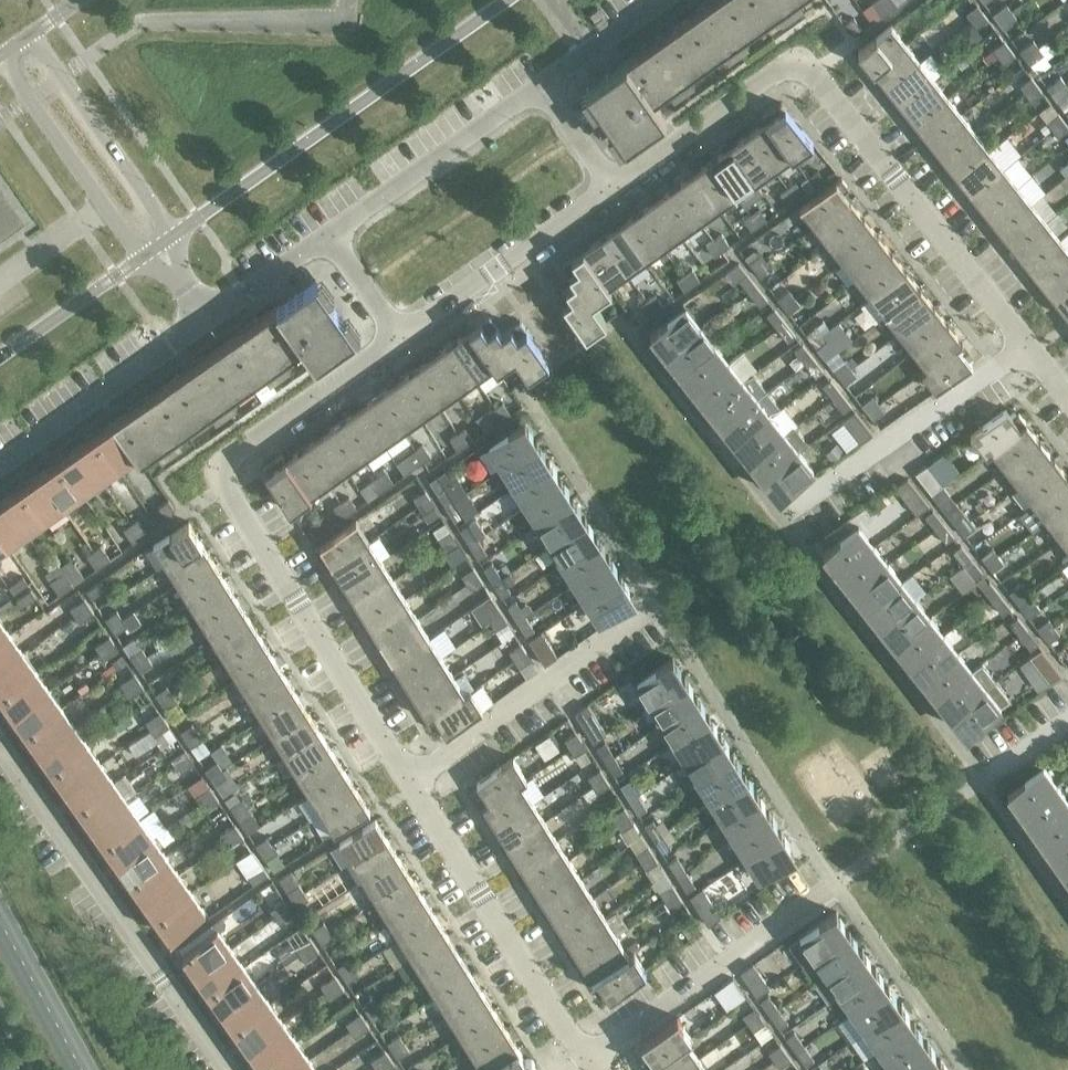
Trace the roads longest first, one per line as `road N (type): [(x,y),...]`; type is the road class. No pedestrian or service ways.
road 1 (residential): [(399,338),(225,461),(224,487),(408,781)]
road 2 (residential): [(1029,346),(812,75),(795,66),(613,186)]
road 3 (secondary): [(173,236),(506,0)]
road 4 (residential): [(230,1069),(0,742)]
road 5 (residential): [(408,781),(586,1060)]
road 6 (residential): [(586,1060),(828,889)]
road 7 (residential): [(408,781),(650,611)]
road 8 (residential): [(786,514),(1029,346)]
road 9 (residential): [(613,186),(399,338)]
road 10 (residential): [(328,237),(541,85)]
road 11 (residential): [(0,466),(210,318)]
road 12 (residential): [(173,236),(31,35)]
road 13 (residential): [(0,58),(141,259)]
road 14 (secondary): [(0,358),(141,259)]
road 15 (residential): [(541,85),(663,0)]
road 16 (residential): [(210,318),(328,237)]
road 17 (residential): [(613,186),(541,85)]
road 18 (residential): [(399,338),(328,237)]

